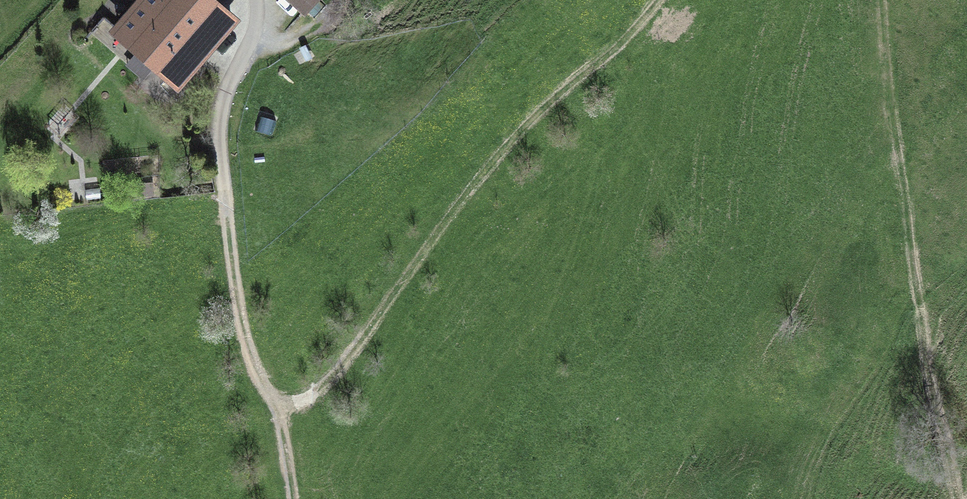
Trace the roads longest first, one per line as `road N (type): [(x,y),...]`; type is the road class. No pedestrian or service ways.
road 1 (track): [(661,0),(525,124),(454,207),(330,381),(305,400),(275,407)]
road 2 (track): [(960,498),(903,217),(884,0)]
road 3 (track): [(291,498),(275,407),(242,332),(223,187)]
road 4 (unclassified): [(257,0),(260,19),(224,95),(223,187)]

